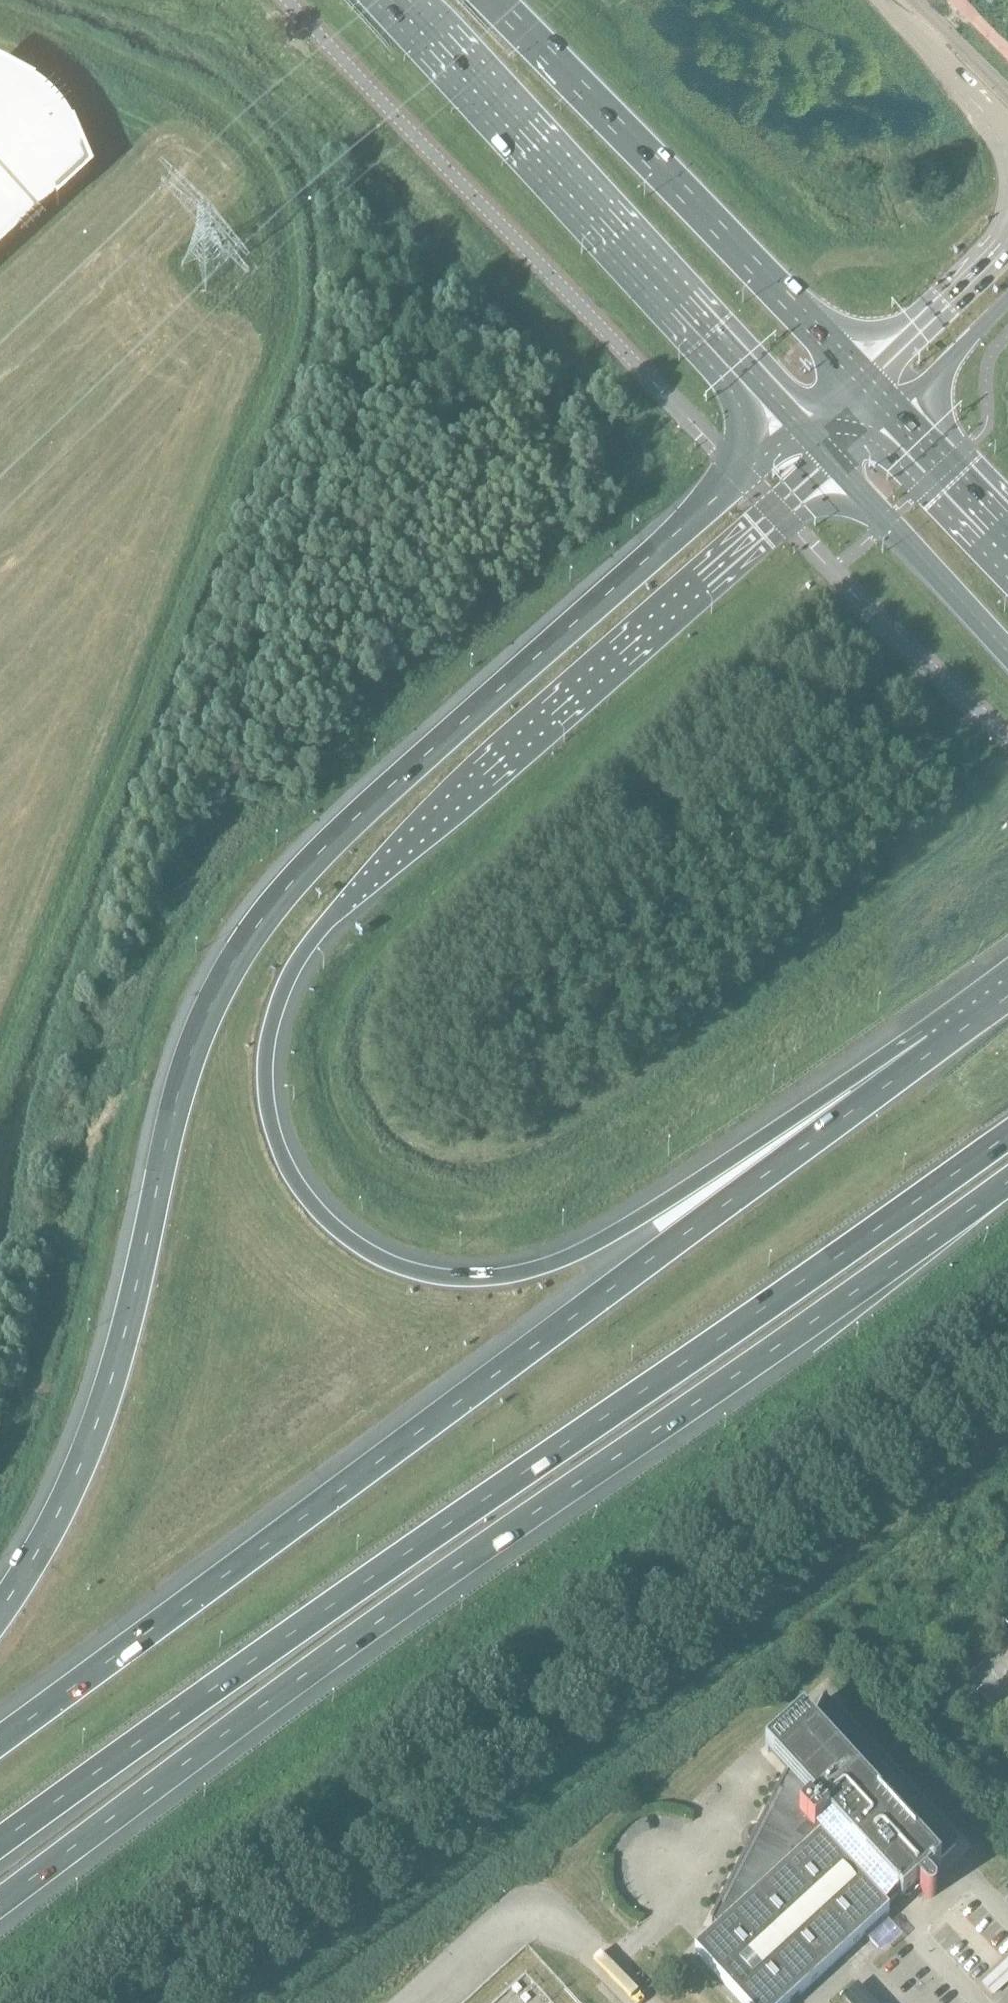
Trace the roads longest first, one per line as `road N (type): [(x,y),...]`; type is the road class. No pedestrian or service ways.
road 1 (motorway): [(938,1047),(834,1092),(582,1251),(525,1274),(466,1281),(399,1268),(340,1233),(289,1171),(268,1117),(263,1079),(272,1024),(313,941),(778,515)]
road 2 (motorway): [(742,475),(325,852),(235,961),(177,1101),(153,1225),(90,1446),(0,1613)]
road 3 (motorway): [(0,1905),(448,1577),(1007,1185)]
road 4 (motorway): [(0,1844),(1007,1134)]
road 5 (motorway): [(938,1047),(0,1740)]
road 6 (unclassified): [(742,475),(285,0)]
road 7 (primary): [(397,0),(799,426)]
road 8 (primary): [(864,382),(495,0)]
road 9 (unclassified): [(660,1928),(682,1911),(721,1848),(747,1804),(747,1788),(734,1781),(709,1802),(687,1848),(648,1848),(639,1860),(645,1882)]
road 10 (unclassified): [(1007,742),(778,515)]
road 11 (trunk): [(835,465),(1007,656)]
road 12 (unclassified): [(608,1970),(556,1918),(517,1920),(425,2002)]
road 13 (tertiary): [(1007,244),(864,382)]
road 14 (tertiary): [(878,0),(1007,132)]
road 15 (trunk): [(1007,537),(892,412)]
road 16 (tertiary): [(892,412),(1007,301)]
road 17 (tertiary): [(1007,93),(916,0)]

